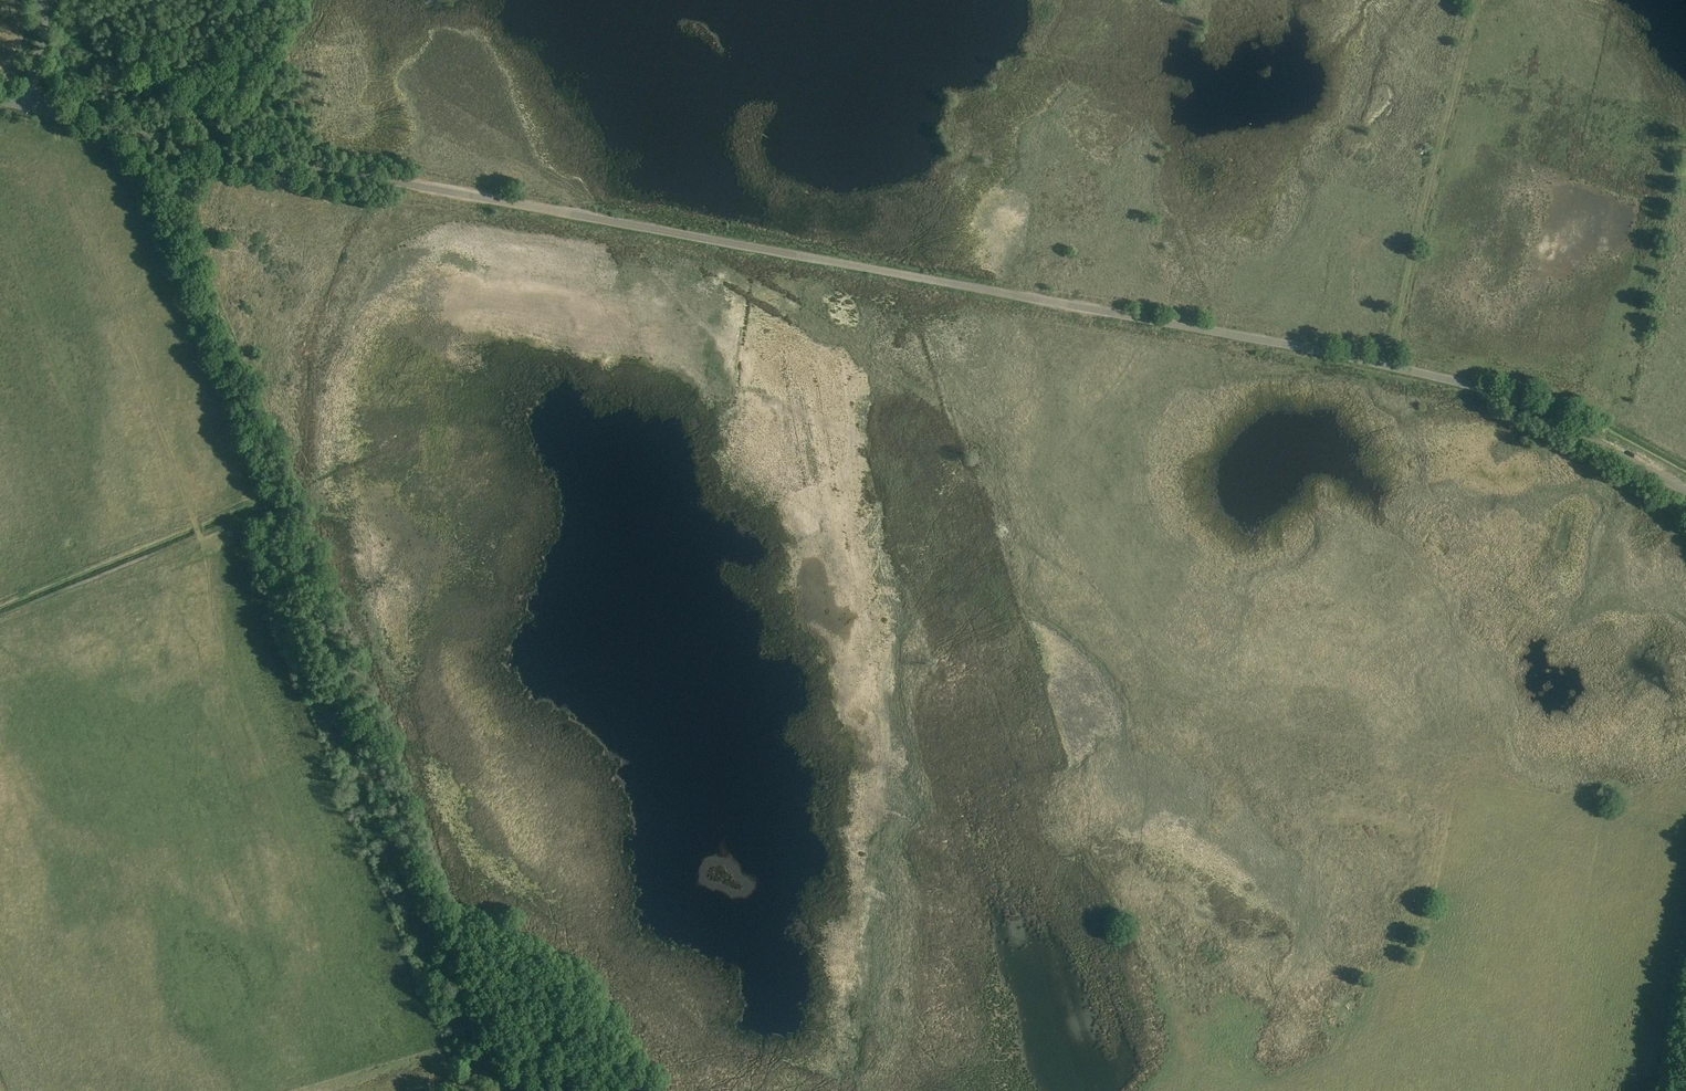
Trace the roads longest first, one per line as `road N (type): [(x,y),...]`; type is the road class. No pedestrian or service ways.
road 1 (unclassified): [(1685,491),(1519,403),(1406,370),(27,106)]
road 2 (track): [(1385,366),(1476,0)]

